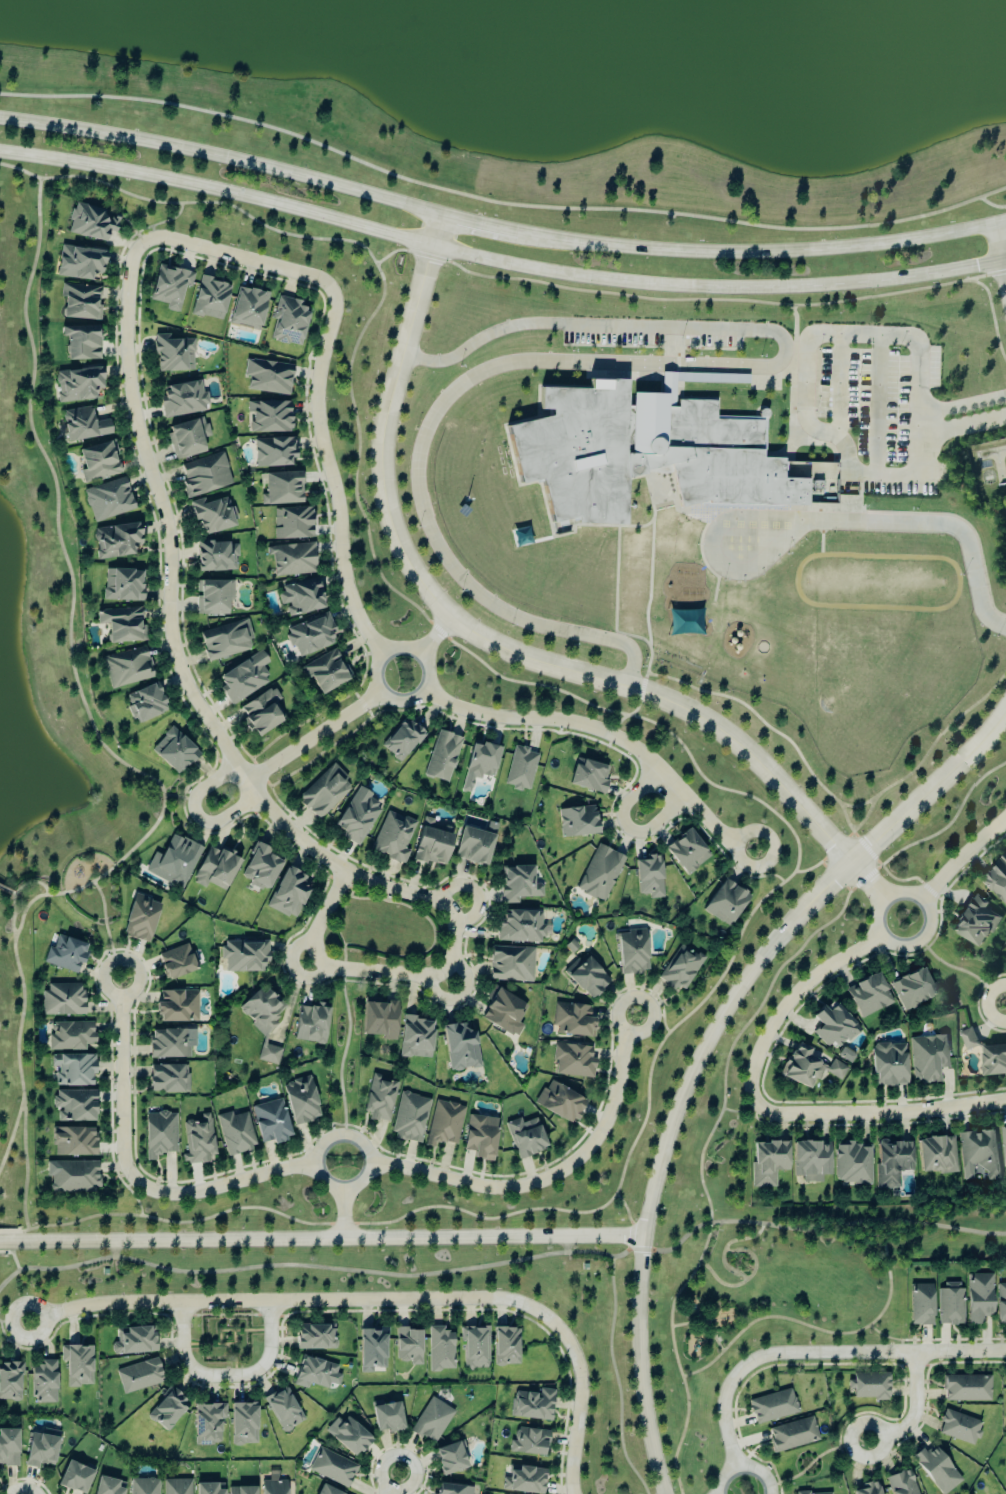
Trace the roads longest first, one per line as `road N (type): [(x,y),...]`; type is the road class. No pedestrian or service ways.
road 1 (secondary): [(0,147),(244,194),(483,259),(620,284),(850,285),(1005,262)]
road 2 (tertiary): [(853,863),(745,746),(707,720),(487,643),(425,585),(403,549),(383,480),(391,411),(442,215)]
road 3 (tertiary): [(1005,716),(794,923),(740,996),(693,1081),(662,1171),(644,1265),(642,1354),(668,1493)]
road 4 (residential): [(463,908),(375,885),(316,852),(246,780),(185,675),(172,619),(169,521),(132,378),(135,258),(154,240)]
road 5 (residential): [(30,1322),(111,1305),(522,1305),(565,1336),(583,1376),(573,1493)]
road 6 (tertiary): [(648,1237),(0,1241)]
road 7 (secondary): [(998,225),(752,255),(621,249),(507,230)]
road 8 (secondary): [(442,215),(199,150),(0,117)]
road 9 (residential): [(424,689),(475,715),(564,720),(609,734),(651,761),(729,838),(758,852)]
road 10 (residential): [(330,289),(335,310),(317,387),(321,445),(351,602),(384,655)]
road 11 (residential): [(368,1167),(503,1190),(548,1180),(578,1162),(606,1126),(638,1018)]
road 12 (residential): [(739,1470),(726,1403),(760,1360),(1005,1353)]
road 13 (residential): [(348,873),(304,967),(453,981),(463,908)]
road 14 (residential): [(754,1096),(766,1111),(789,1114),(908,1114),(1005,1100)]
road 15 (residential): [(885,938),(828,969),(788,1006),(757,1064),(754,1096)]
road 16 (residential): [(184,1304),(189,1365),(213,1379),(263,1372),(271,1361),(273,1303)]
road 17 (residential): [(123,981),(126,1149),(137,1182)]
road 18 (residential): [(137,1182),(175,1197),(316,1166)]
road 19 (residential): [(154,240),(321,280),(330,289)]
road 20 (residential): [(924,903),(905,896),(886,905),(880,924),(889,943),(908,949),(927,940),(933,921),(924,903)]
road 21 (residential): [(419,655),(400,648),(381,657),(379,690),(403,702),(422,693),(428,673),(419,655)]
road 22 (residential): [(359,1142),(343,1136),(320,1148),(316,1166),(324,1182),(342,1189),(359,1183),(369,1164),(359,1142)]
road 23 (residential): [(379,690),(246,780)]
road 24 (residential): [(246,780),(223,776),(199,794),(199,816),(222,823),(244,805),(246,780)]
road 25 (residential): [(662,773),(628,805),(631,828),(657,829),(688,798)]

